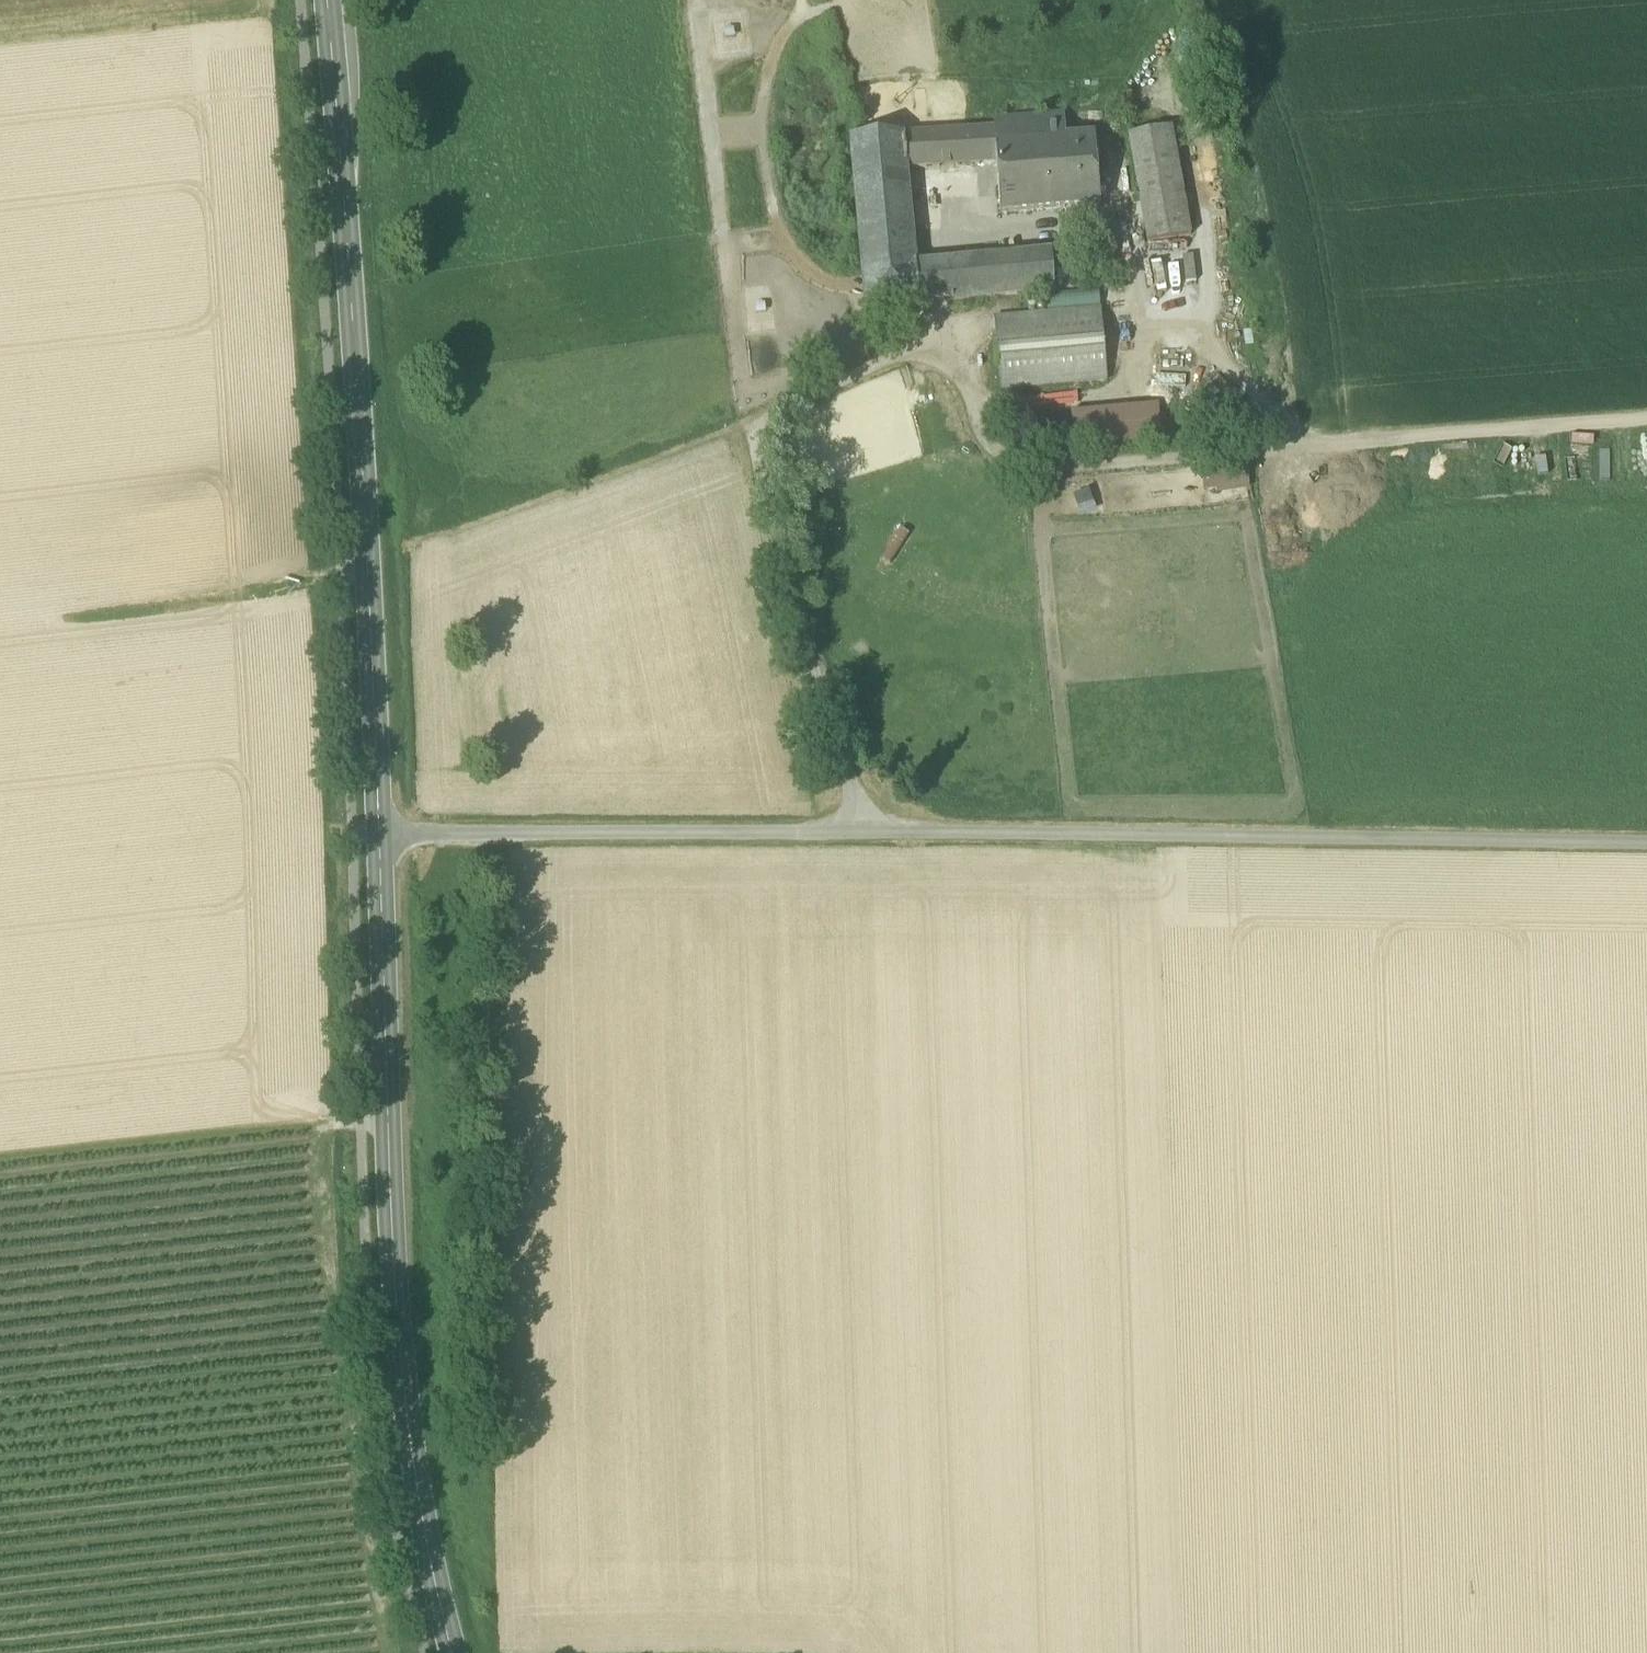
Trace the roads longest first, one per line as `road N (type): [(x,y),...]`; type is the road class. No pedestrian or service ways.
road 1 (unclassified): [(1646,844),(379,834)]
road 2 (secondary): [(379,834),(327,0)]
road 3 (secondary): [(452,1652),(411,1447),(394,1268),(379,834)]
road 4 (track): [(1646,426),(1280,452)]

